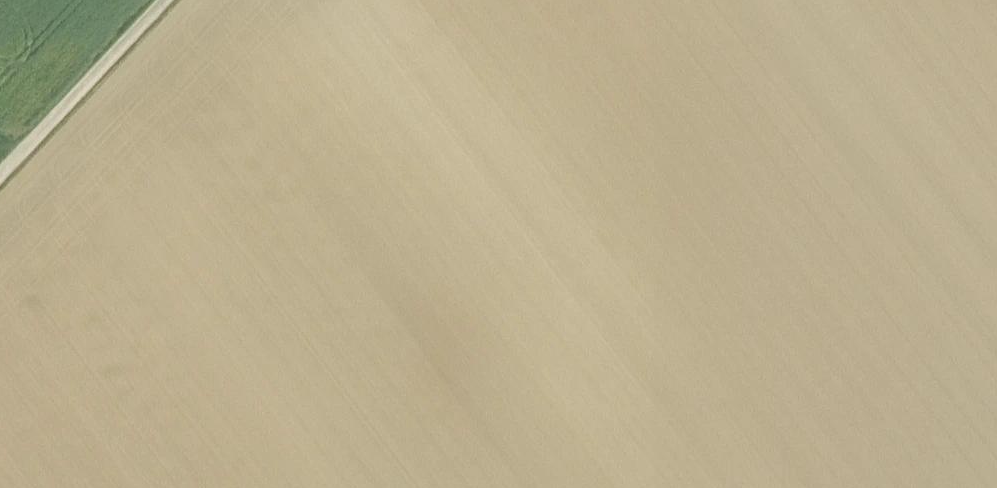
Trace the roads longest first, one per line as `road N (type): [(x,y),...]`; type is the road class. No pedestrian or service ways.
road 1 (track): [(165,0),(0,175)]

